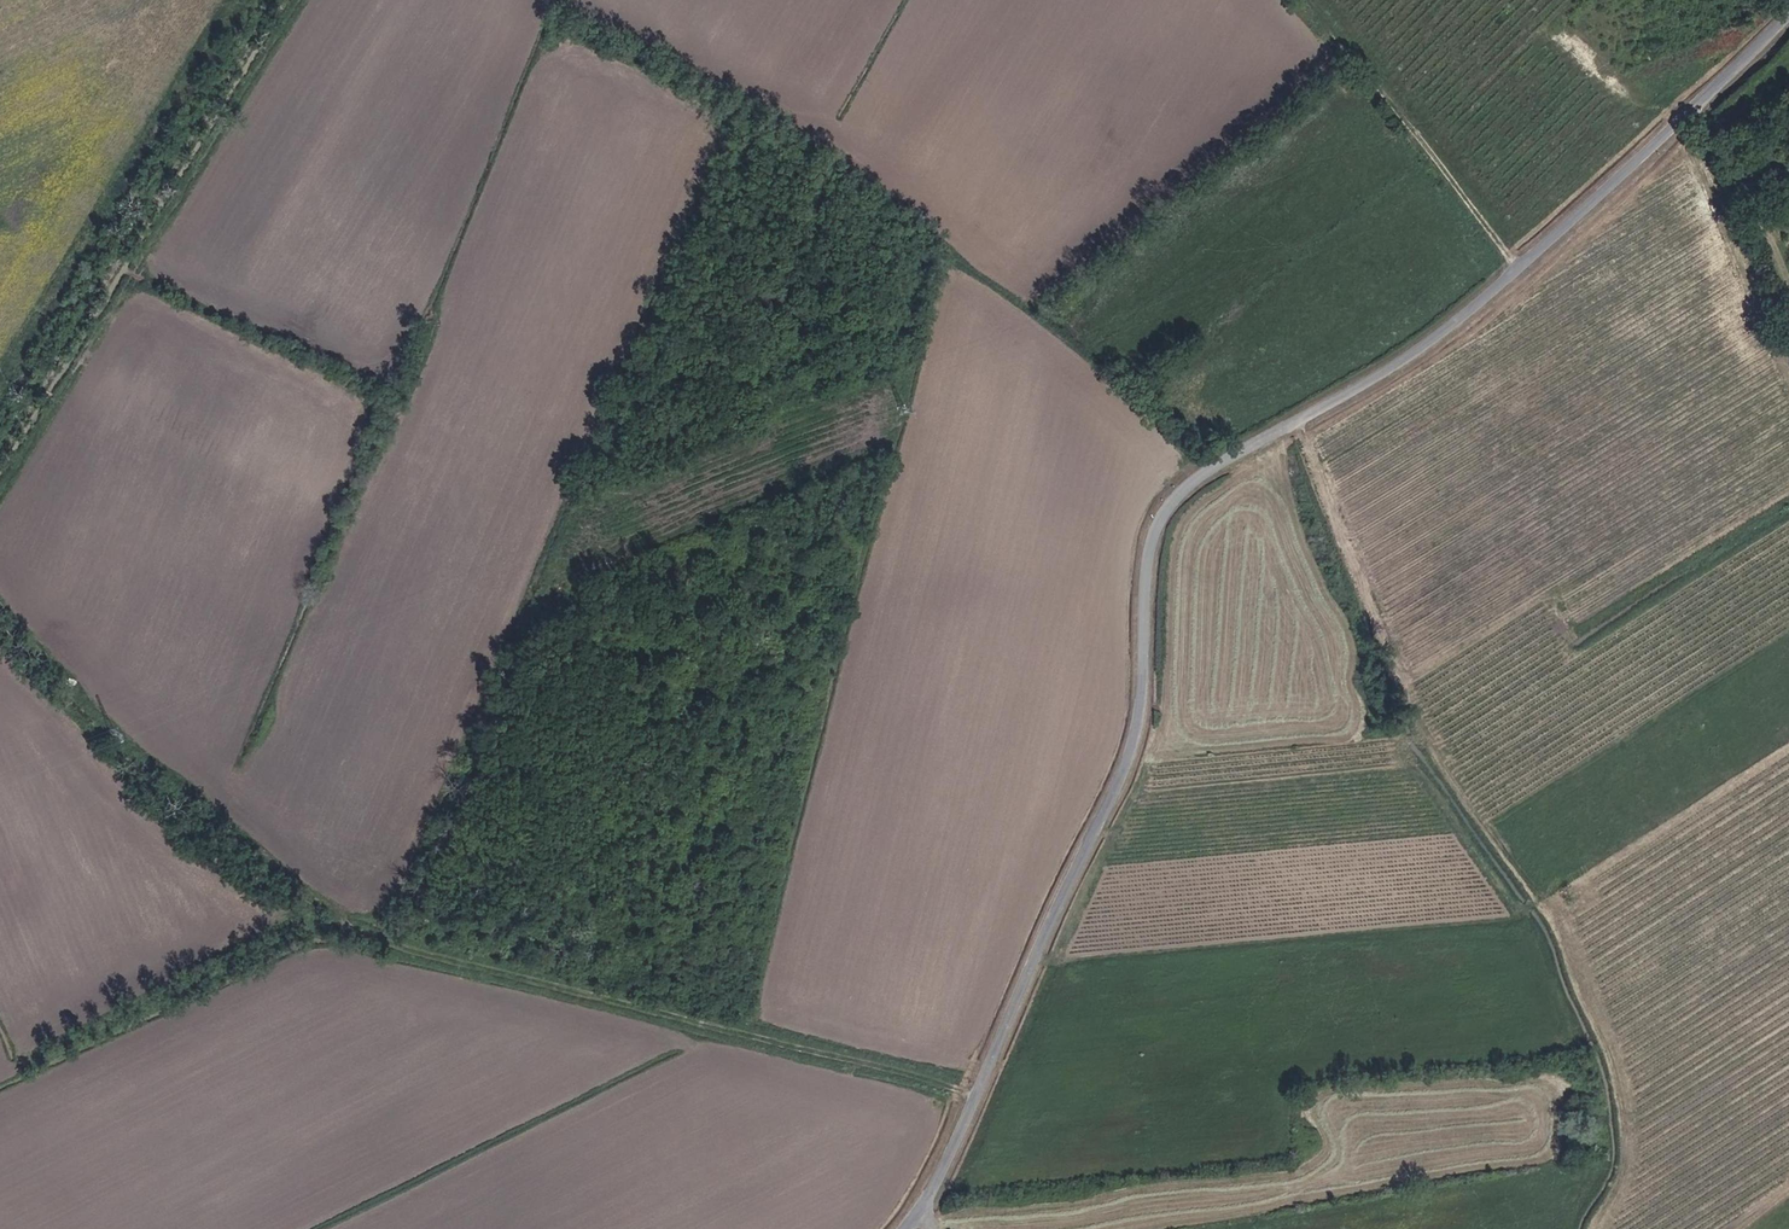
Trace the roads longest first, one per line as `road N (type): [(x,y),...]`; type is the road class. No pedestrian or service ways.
road 1 (unclassified): [(1788,17),(1429,346),(1182,488),(1158,528),(1148,566),(1139,730),(1129,758),(926,1204)]

